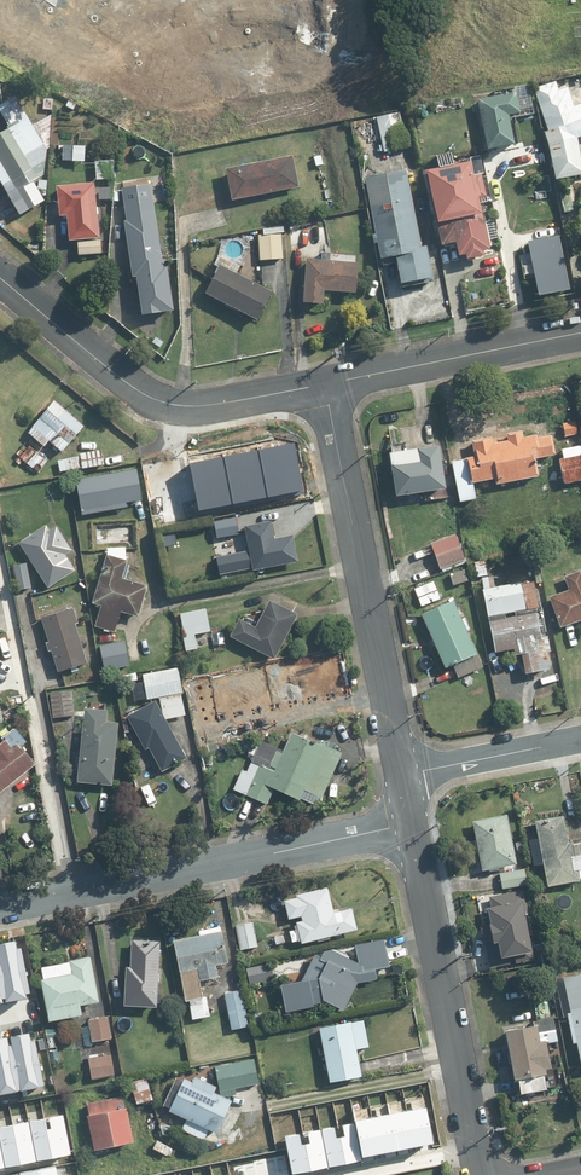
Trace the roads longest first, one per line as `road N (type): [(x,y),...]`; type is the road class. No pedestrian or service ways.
road 1 (residential): [(0,904),(410,823)]
road 2 (residential): [(324,385),(402,774)]
road 3 (residential): [(324,385),(173,406),(132,386),(0,278)]
road 4 (residential): [(410,823),(474,1149)]
road 5 (residential): [(580,332),(324,385)]
road 6 (residential): [(402,774),(580,738)]
road 7 (residential): [(200,0),(60,25),(53,0)]
road 8 (residential): [(336,1174),(474,1149)]

